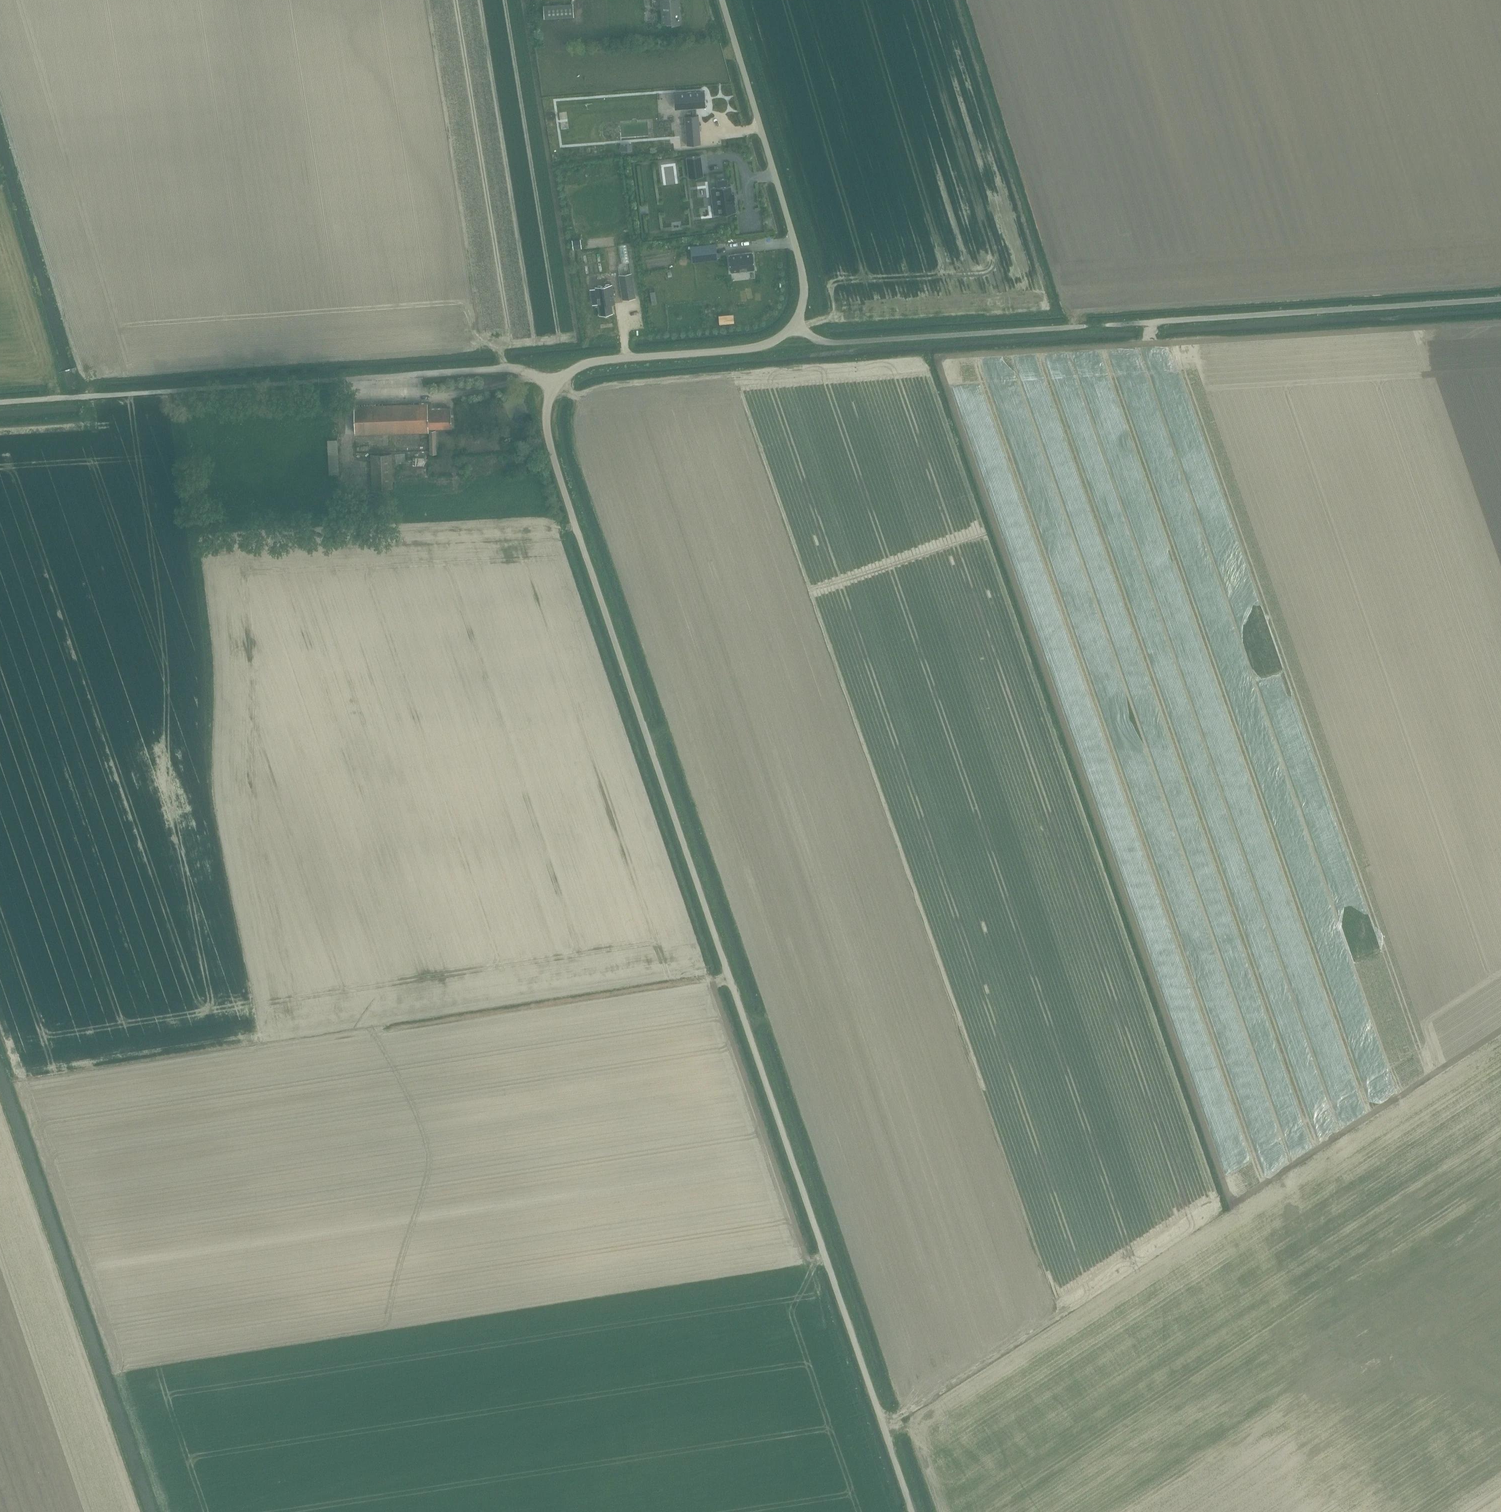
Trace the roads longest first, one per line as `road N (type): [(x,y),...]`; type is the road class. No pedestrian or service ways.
road 1 (unclassified): [(912,1511),(547,425),(554,386),(583,364),(755,347),(781,337),(799,314),(798,255),(722,0)]
road 2 (unclassified): [(1105,325),(1500,299)]
road 3 (track): [(0,403),(319,381)]
road 4 (track): [(793,327),(836,343),(1088,327)]

